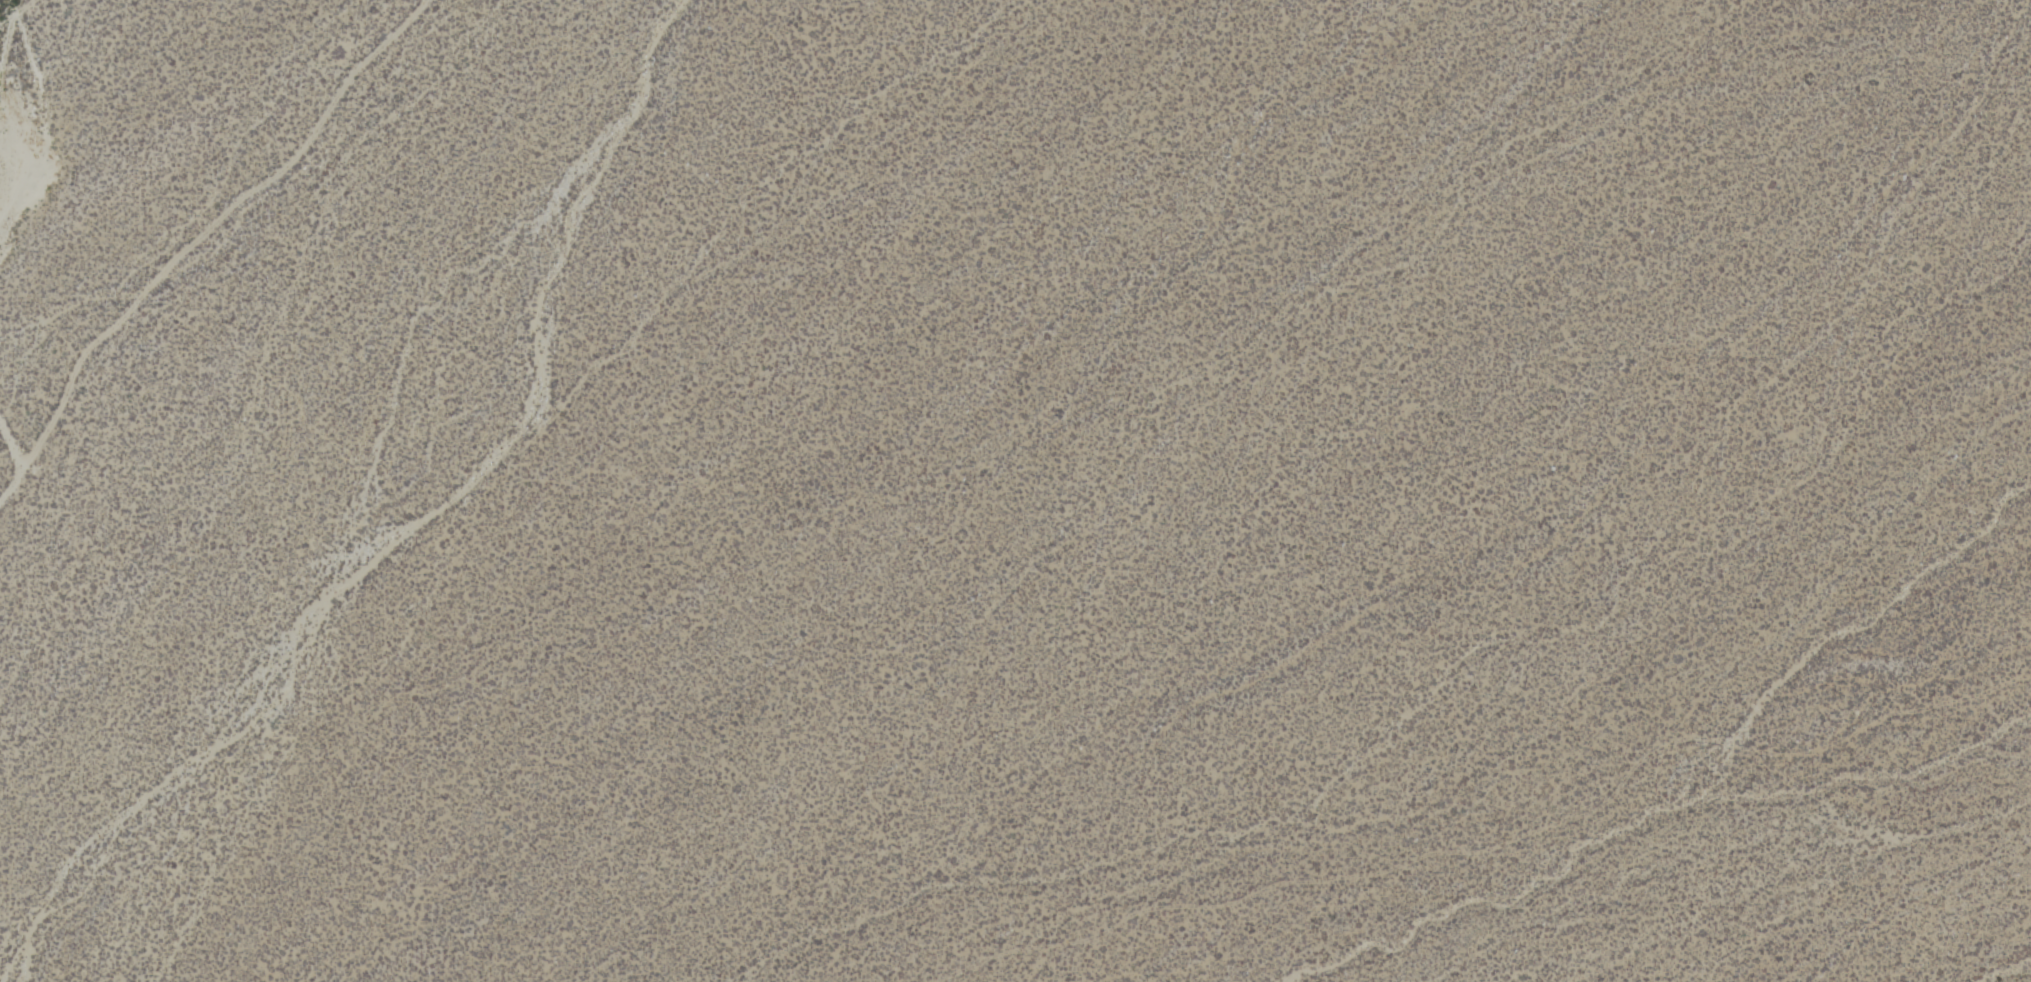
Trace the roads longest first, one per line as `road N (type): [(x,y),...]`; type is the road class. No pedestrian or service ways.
road 1 (track): [(2030,678),(1905,712),(1789,756),(1692,737),(1658,743),(1606,800),(1485,853),(1430,855),(1233,900),(1154,907),(1096,935),(988,958),(926,981)]
road 2 (track): [(430,0),(353,83),(283,177),(175,266),(80,369),(0,503)]

